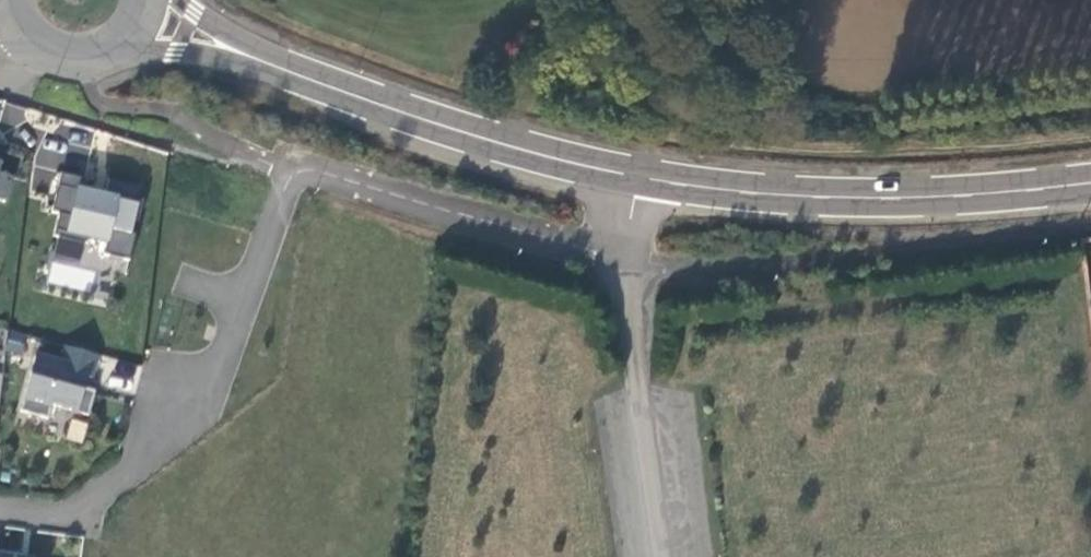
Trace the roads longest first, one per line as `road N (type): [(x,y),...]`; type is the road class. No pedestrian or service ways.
road 1 (residential): [(0,510),(80,519),(209,407),(292,165),(628,260),(638,175)]
road 2 (secondary): [(638,175),(868,199),(1090,182)]
road 3 (secondary): [(238,52),(452,127),(638,175)]

